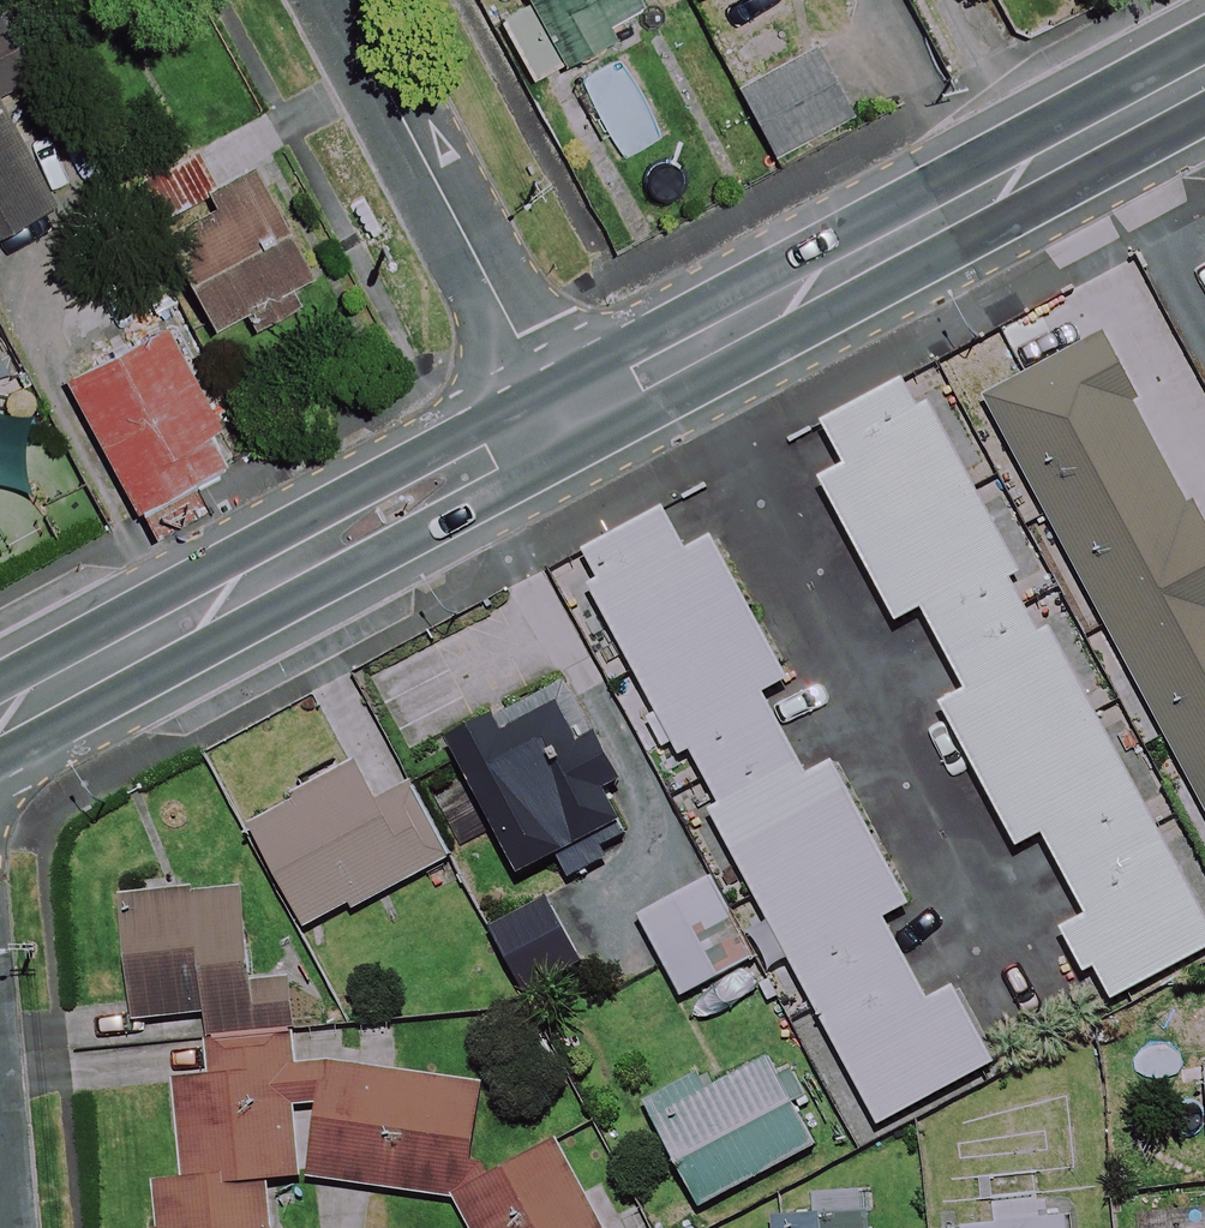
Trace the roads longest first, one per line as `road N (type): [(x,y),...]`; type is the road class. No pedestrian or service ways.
road 1 (primary): [(1204,74),(562,417)]
road 2 (primary): [(562,417),(0,719)]
road 3 (residential): [(562,417),(339,0)]

